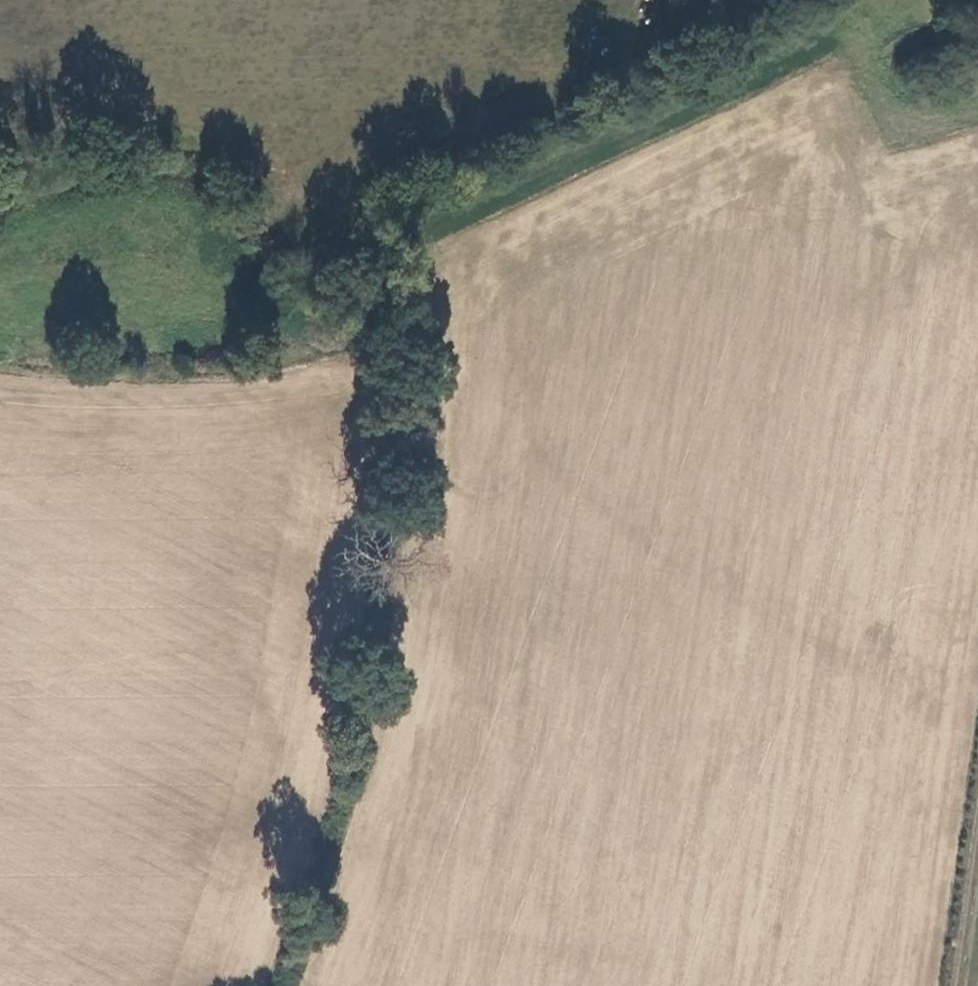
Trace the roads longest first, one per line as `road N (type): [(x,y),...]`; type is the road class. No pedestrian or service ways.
road 1 (track): [(952,985),(977,805)]

